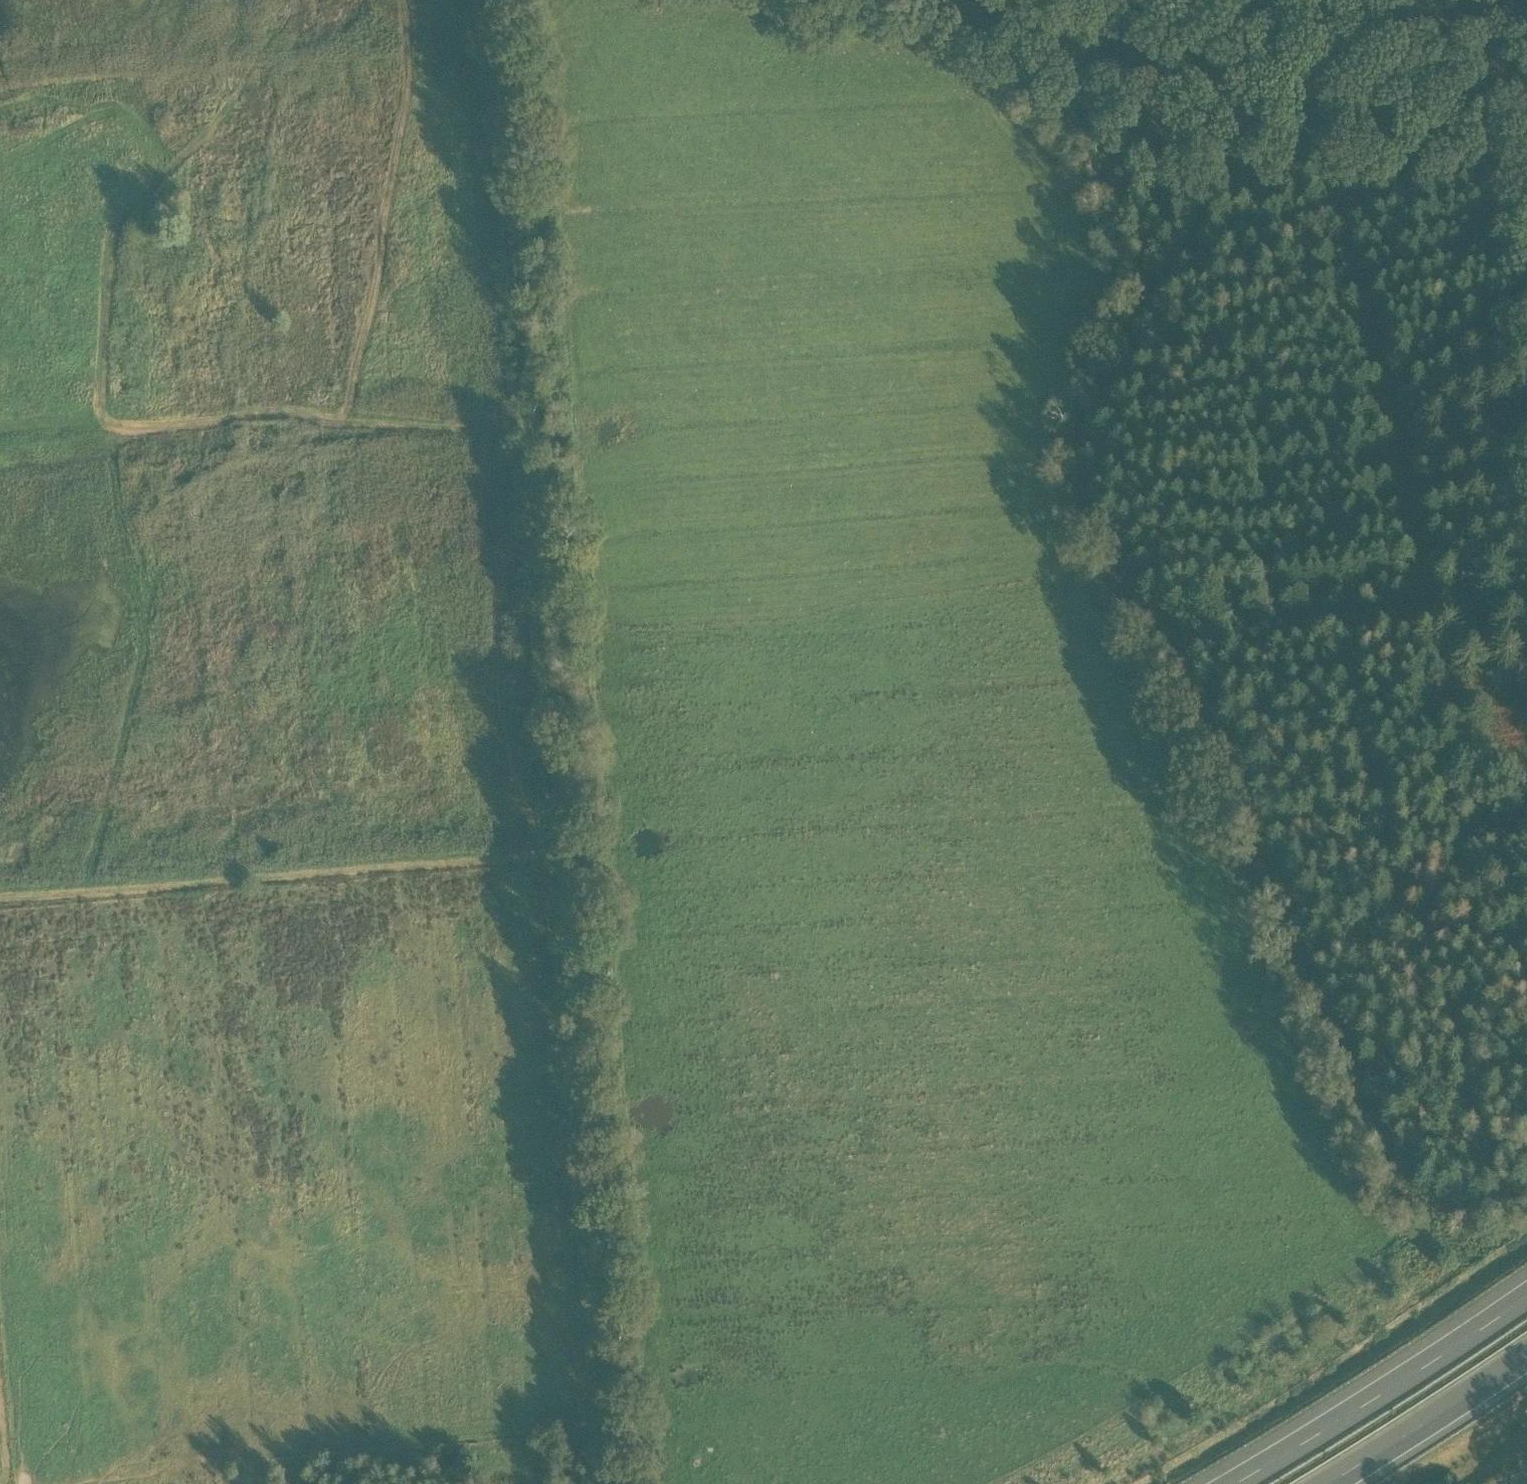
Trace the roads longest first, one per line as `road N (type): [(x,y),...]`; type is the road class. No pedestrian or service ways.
road 1 (motorway): [(1526,1302),(1239,1483)]
road 2 (motorway): [(1336,1483),(1526,1359)]

